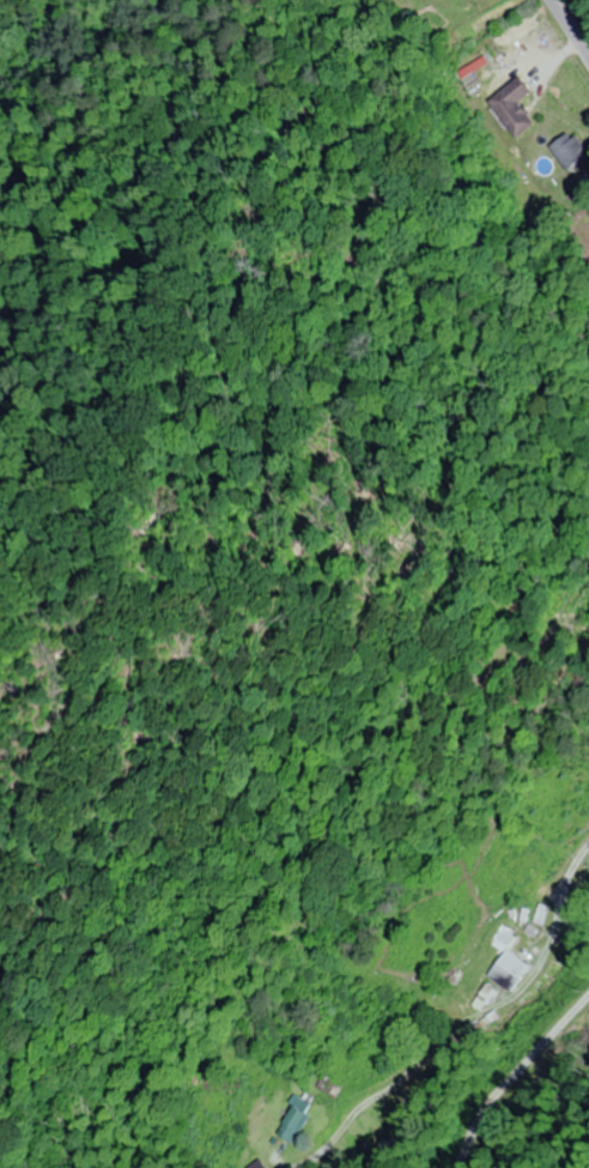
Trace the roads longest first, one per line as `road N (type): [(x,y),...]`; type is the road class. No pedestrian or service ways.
road 1 (residential): [(588,838),(533,961)]

